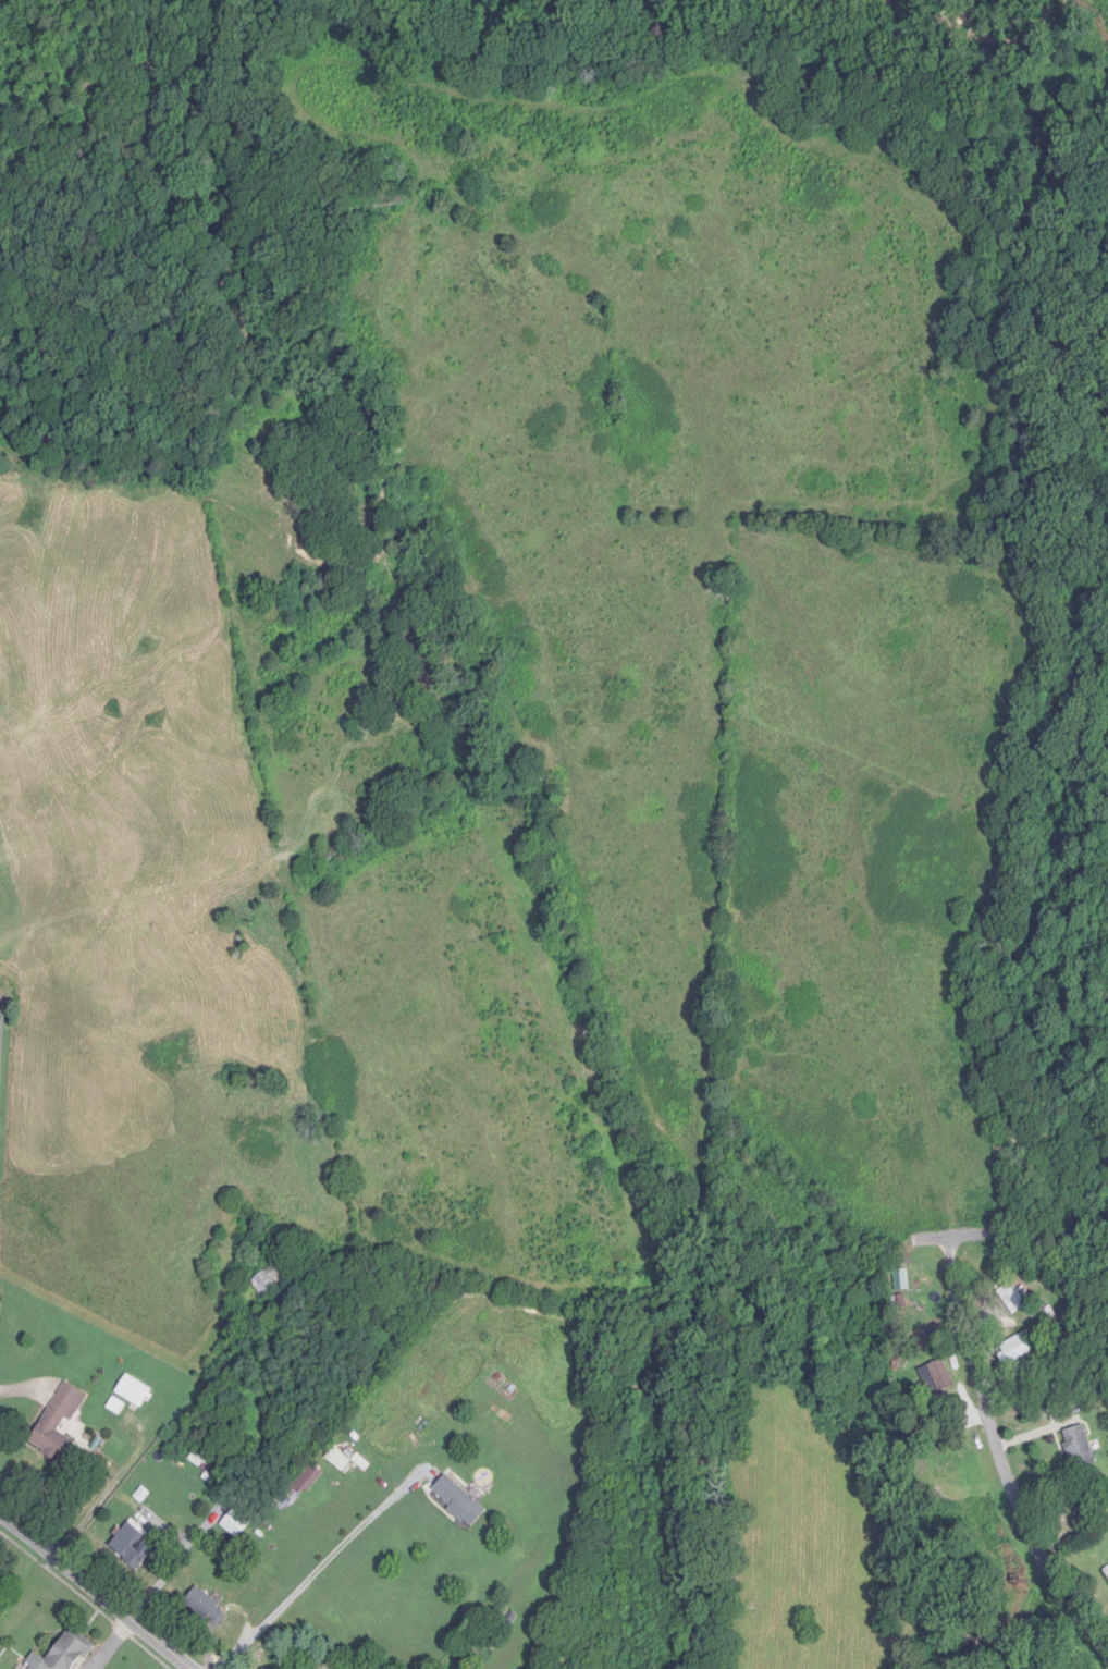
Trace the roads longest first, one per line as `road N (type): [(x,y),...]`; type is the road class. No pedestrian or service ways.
road 1 (residential): [(62,1560),(271,1304)]
road 2 (residential): [(1107,1646),(1050,1557),(987,1406)]
road 3 (tertiary): [(194,1668),(0,1514)]

